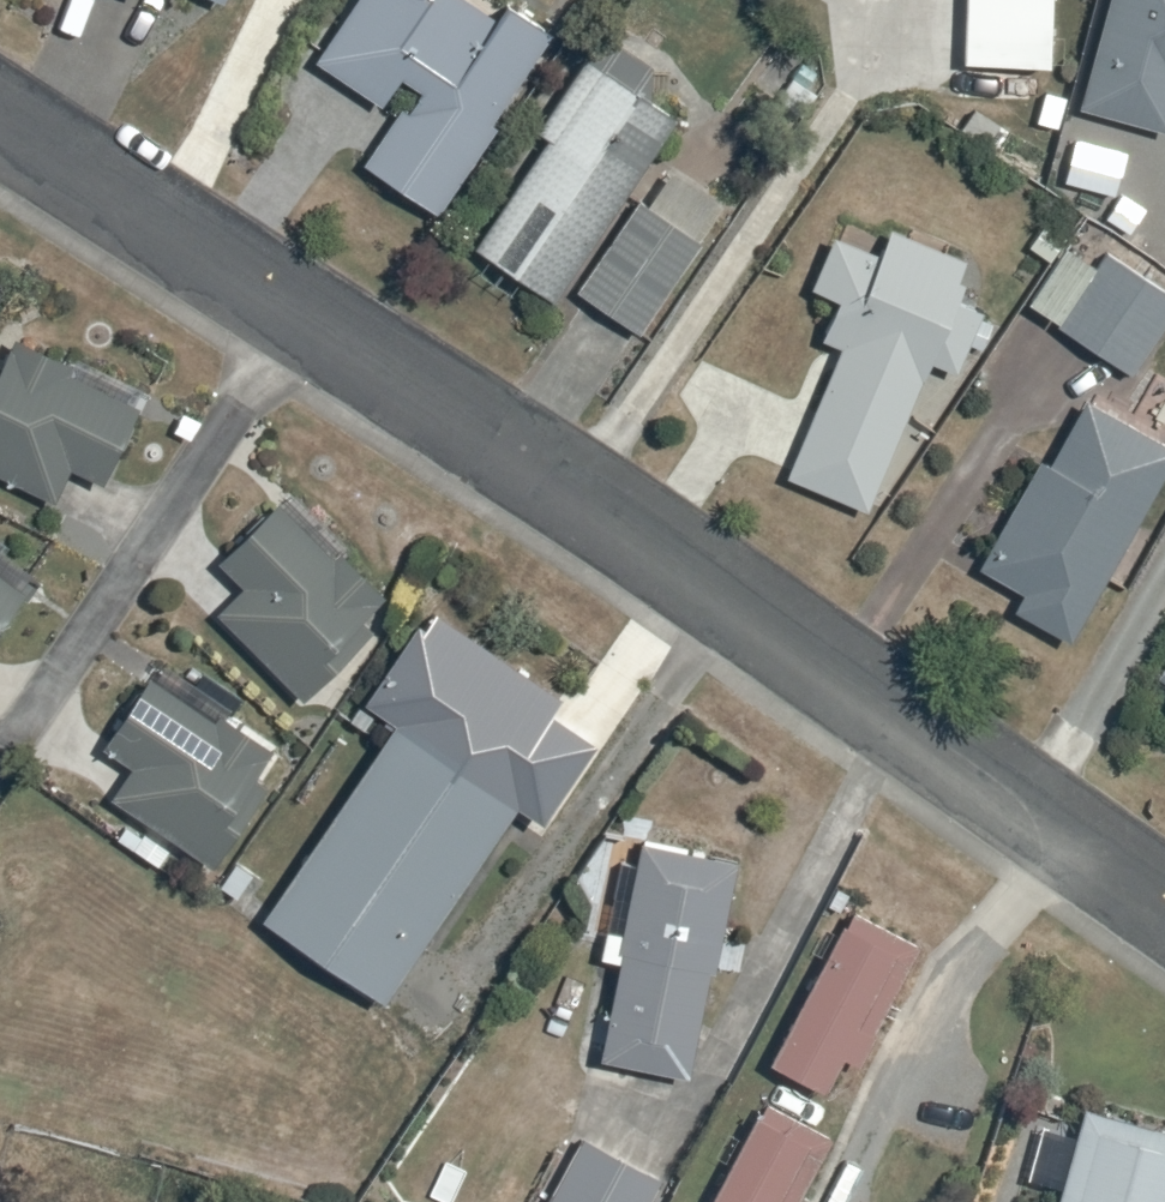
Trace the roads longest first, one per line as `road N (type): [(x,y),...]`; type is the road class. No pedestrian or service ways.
road 1 (residential): [(0,113),(1164,902)]

